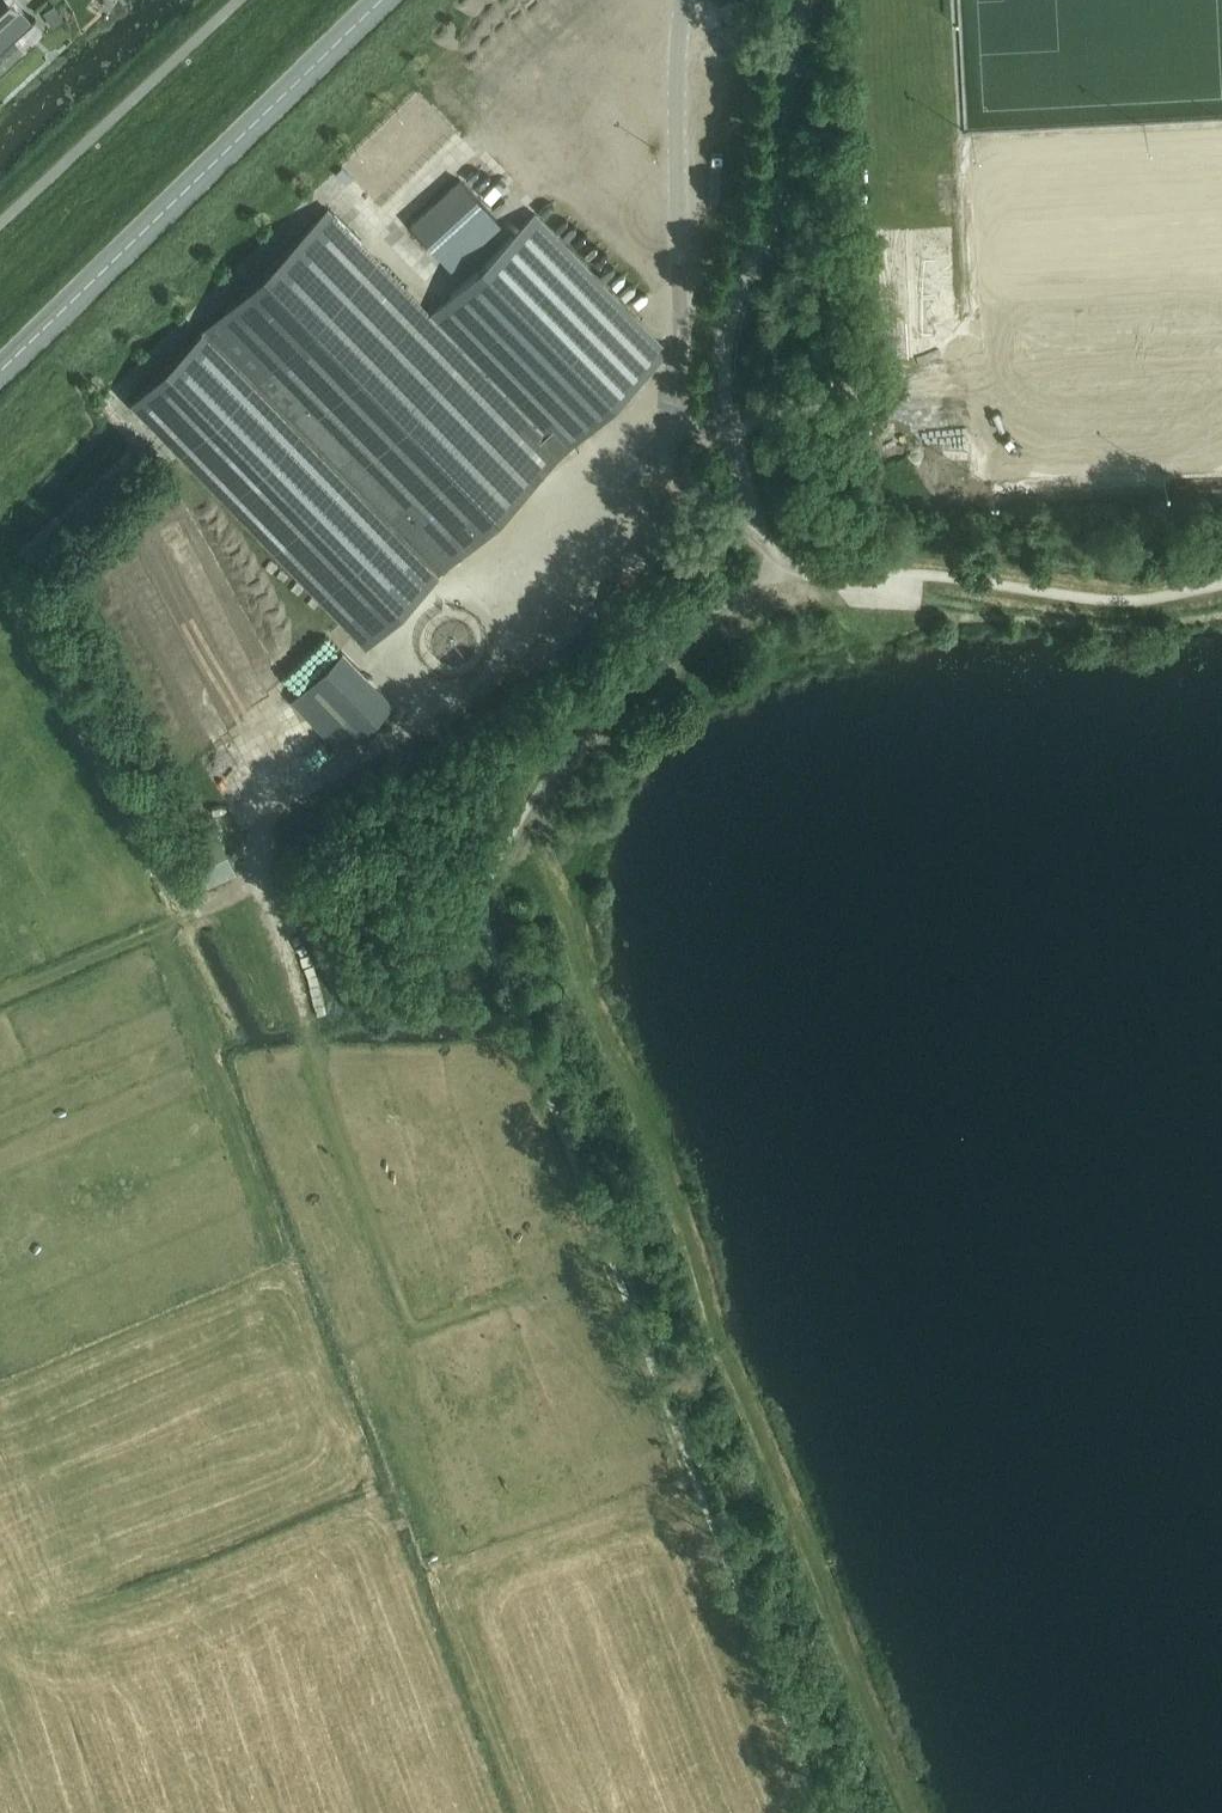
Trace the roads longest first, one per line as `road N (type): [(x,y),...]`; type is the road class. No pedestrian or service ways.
road 1 (unclassified): [(927,576),(777,570),(733,428),(729,334),(779,195),(804,0)]
road 2 (secondary): [(0,371),(382,0)]

